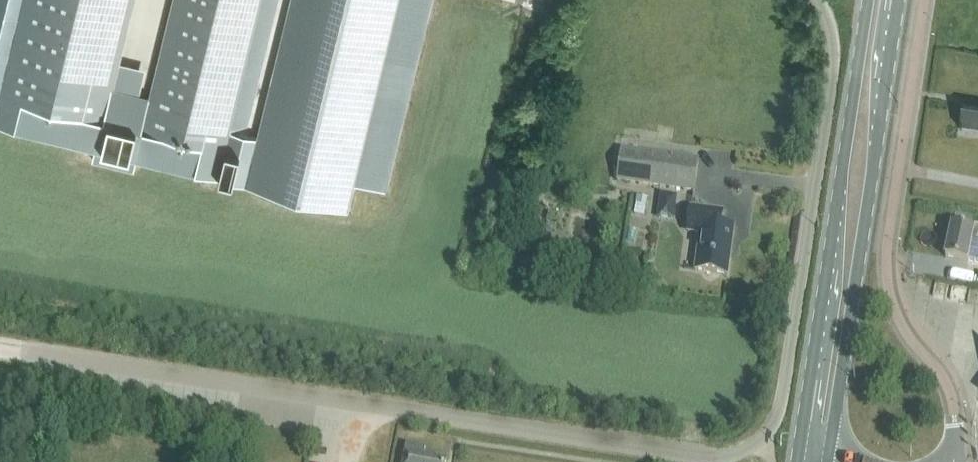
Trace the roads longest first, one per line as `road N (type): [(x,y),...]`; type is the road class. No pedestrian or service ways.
road 1 (unclassified): [(815,0),(832,60),(781,407),(762,438),(730,456),(30,355)]
road 2 (unclassified): [(954,461),(951,390),(914,344),(888,277),(924,0)]
road 3 (primary): [(869,0),(798,461)]
road 4 (primary): [(828,459),(898,0)]

